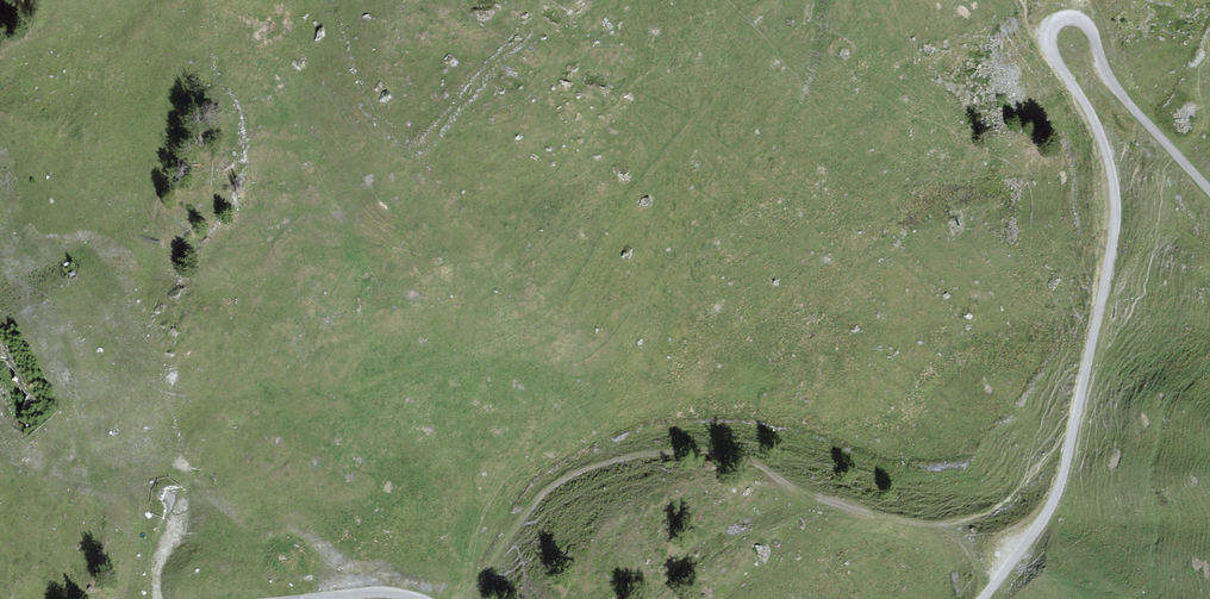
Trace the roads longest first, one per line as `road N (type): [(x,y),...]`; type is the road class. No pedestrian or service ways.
road 1 (unclassified): [(983,598),(1061,482),(1115,226),(1108,158),(1055,58),(1057,23),(1086,23),(1120,92),(1209,191)]
road 2 (track): [(463,598),(551,487),(644,455),(736,457),(843,506),(947,525)]

